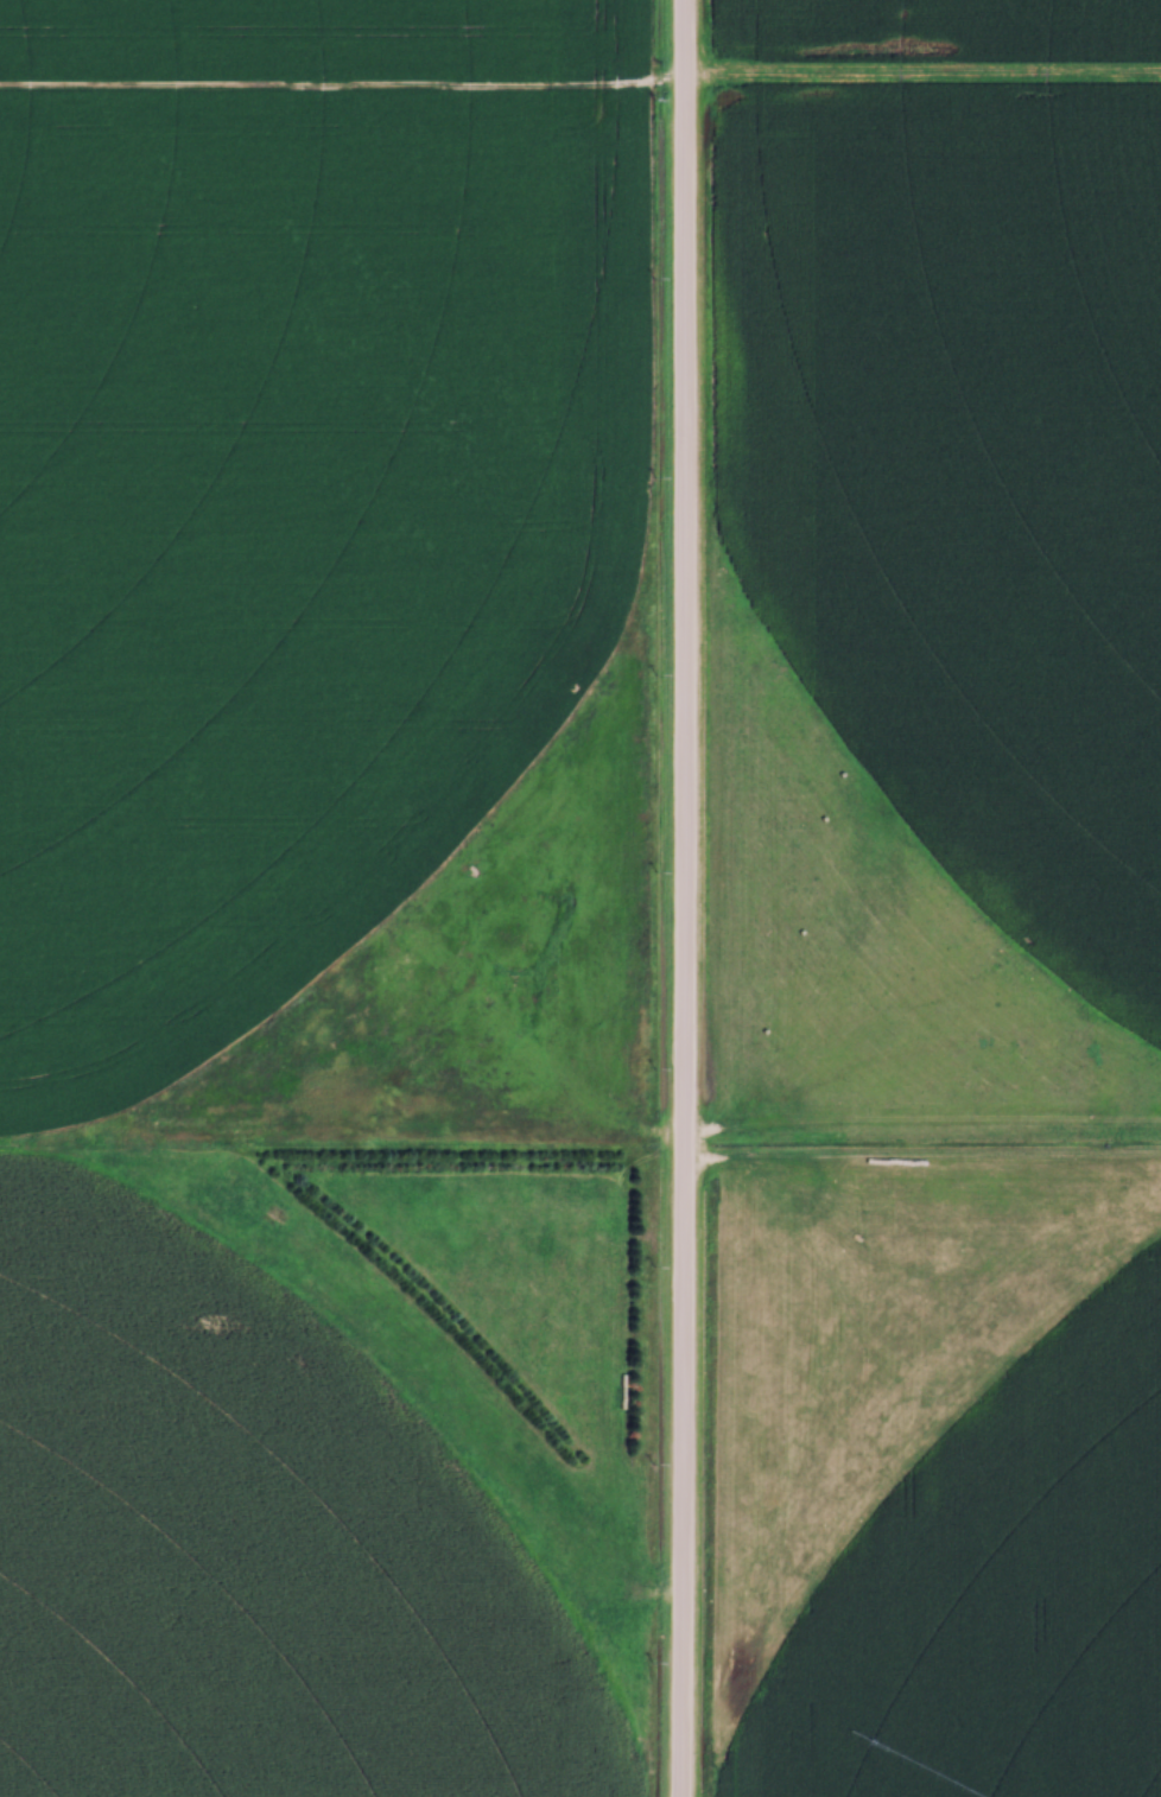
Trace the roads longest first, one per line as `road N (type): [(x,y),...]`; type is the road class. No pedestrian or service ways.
road 1 (tertiary): [(675,1796),(683,0)]

